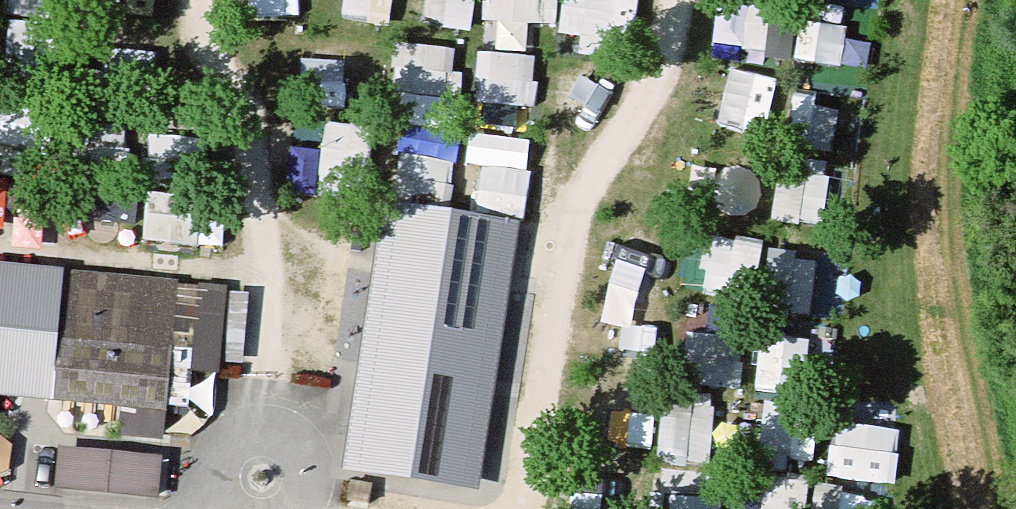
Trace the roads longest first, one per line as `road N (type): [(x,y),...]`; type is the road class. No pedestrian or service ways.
road 1 (track): [(1009,508),(971,214),(970,127),(987,0)]

